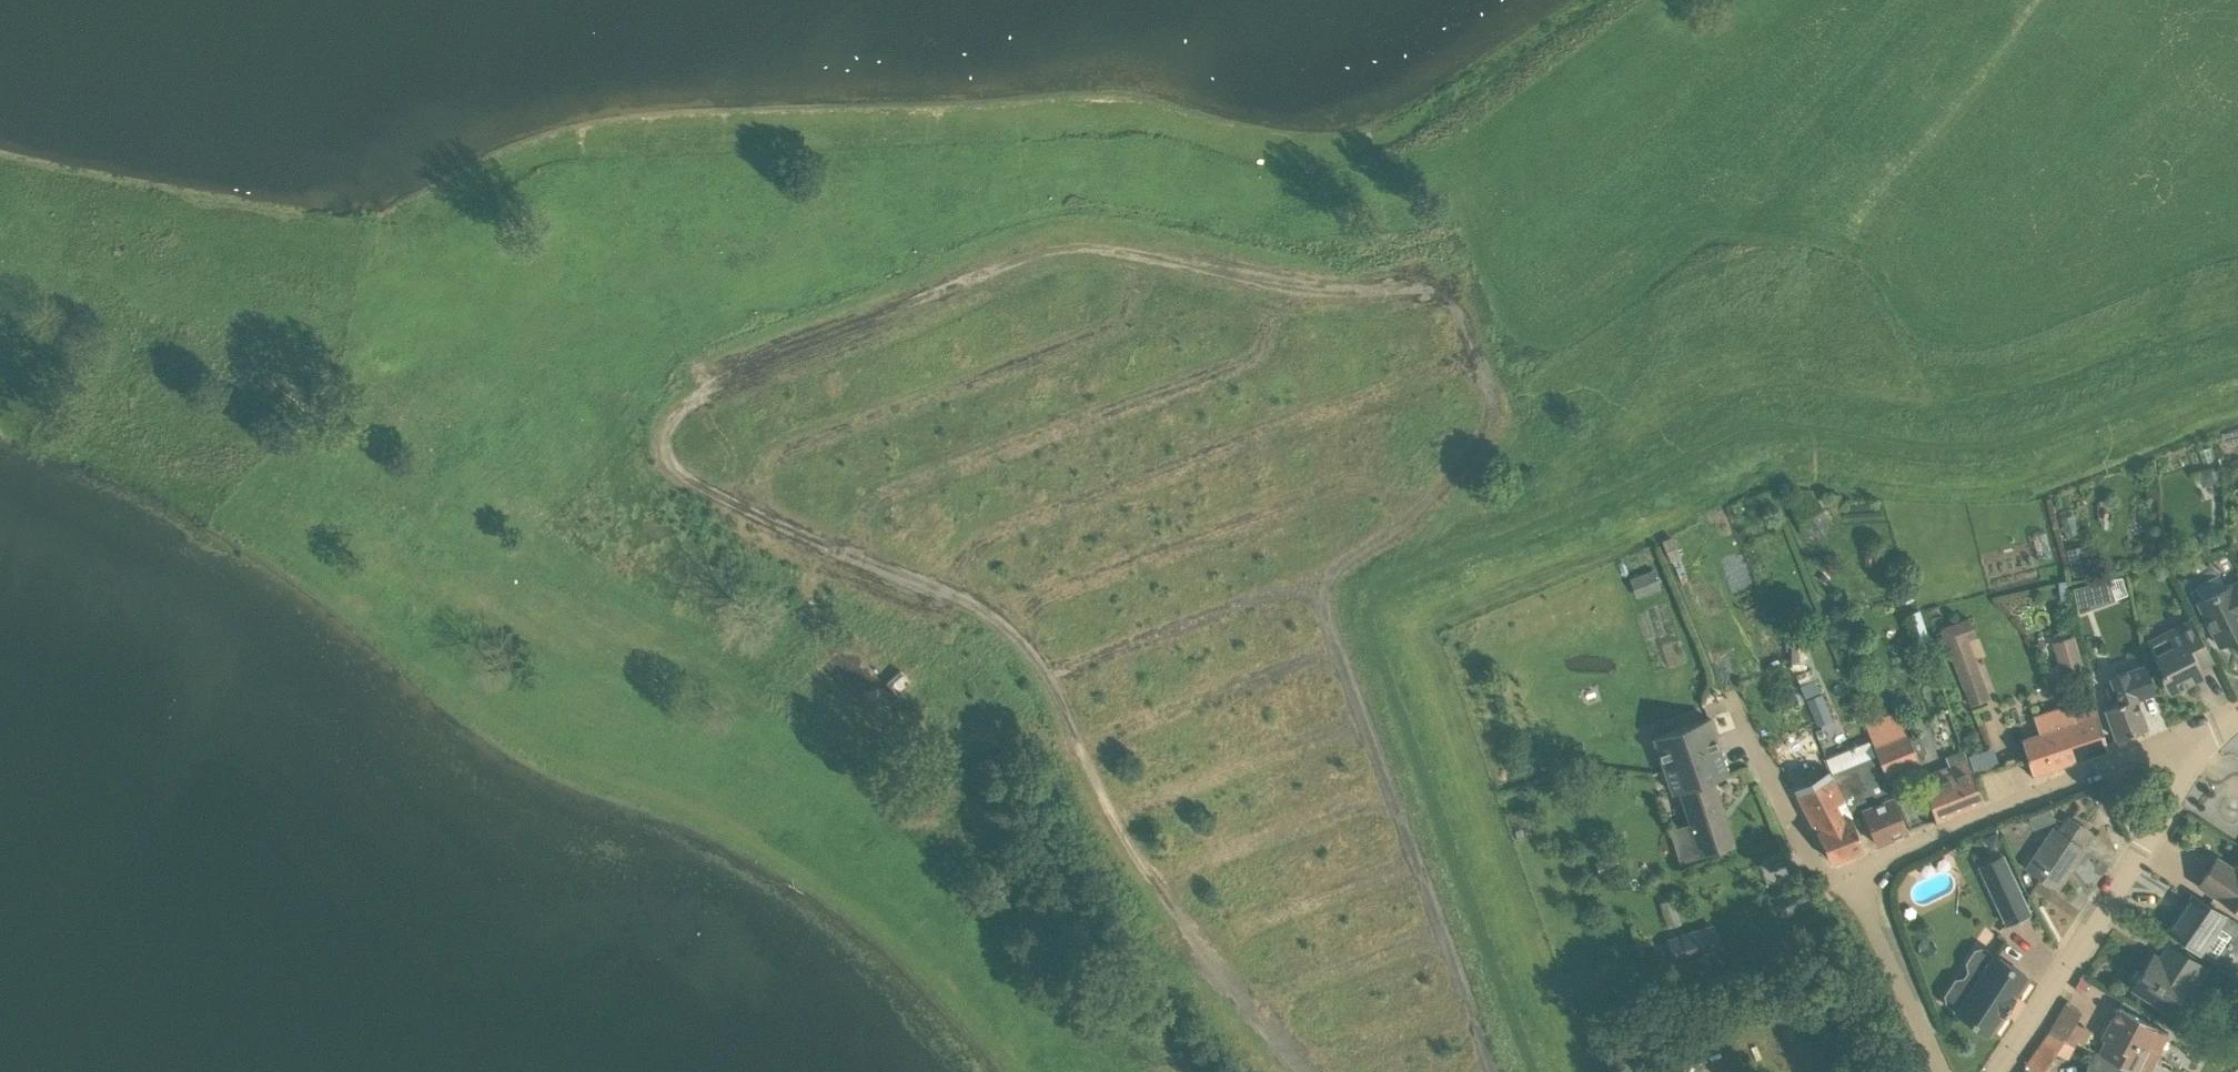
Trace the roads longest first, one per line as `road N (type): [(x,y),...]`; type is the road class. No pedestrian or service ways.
road 1 (residential): [(1996,1071),(2176,788),(2194,741)]
road 2 (residential): [(1855,882),(1870,863),(2145,747),(2194,741)]
road 3 (residential): [(1855,882),(1820,869),(1730,690)]
road 4 (residential): [(1945,1071),(1855,882)]

